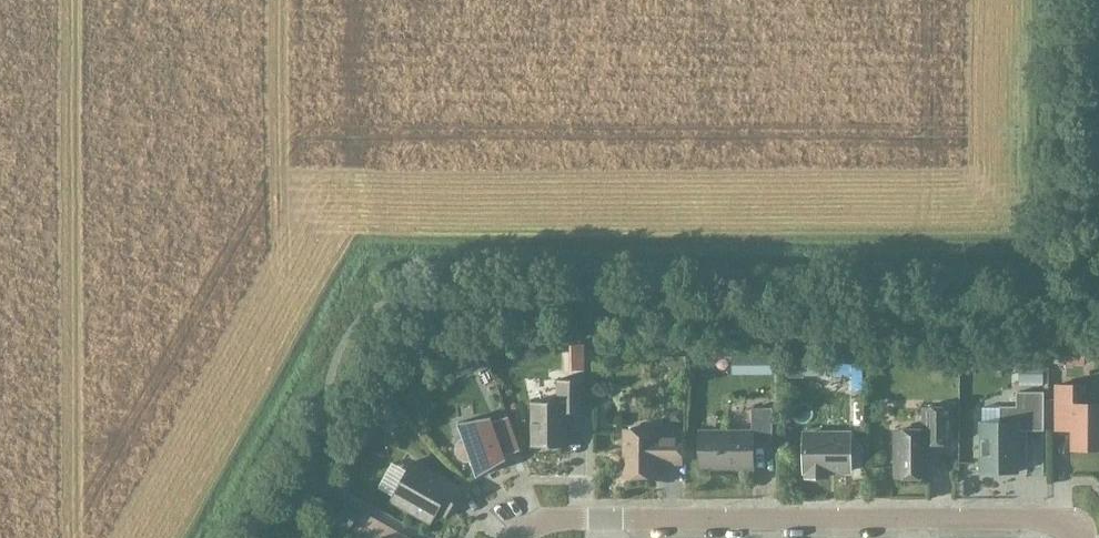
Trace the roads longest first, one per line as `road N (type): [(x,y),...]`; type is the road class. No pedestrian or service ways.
road 1 (residential): [(515,537),(559,518),(1028,518),(1066,521),(1082,537)]

